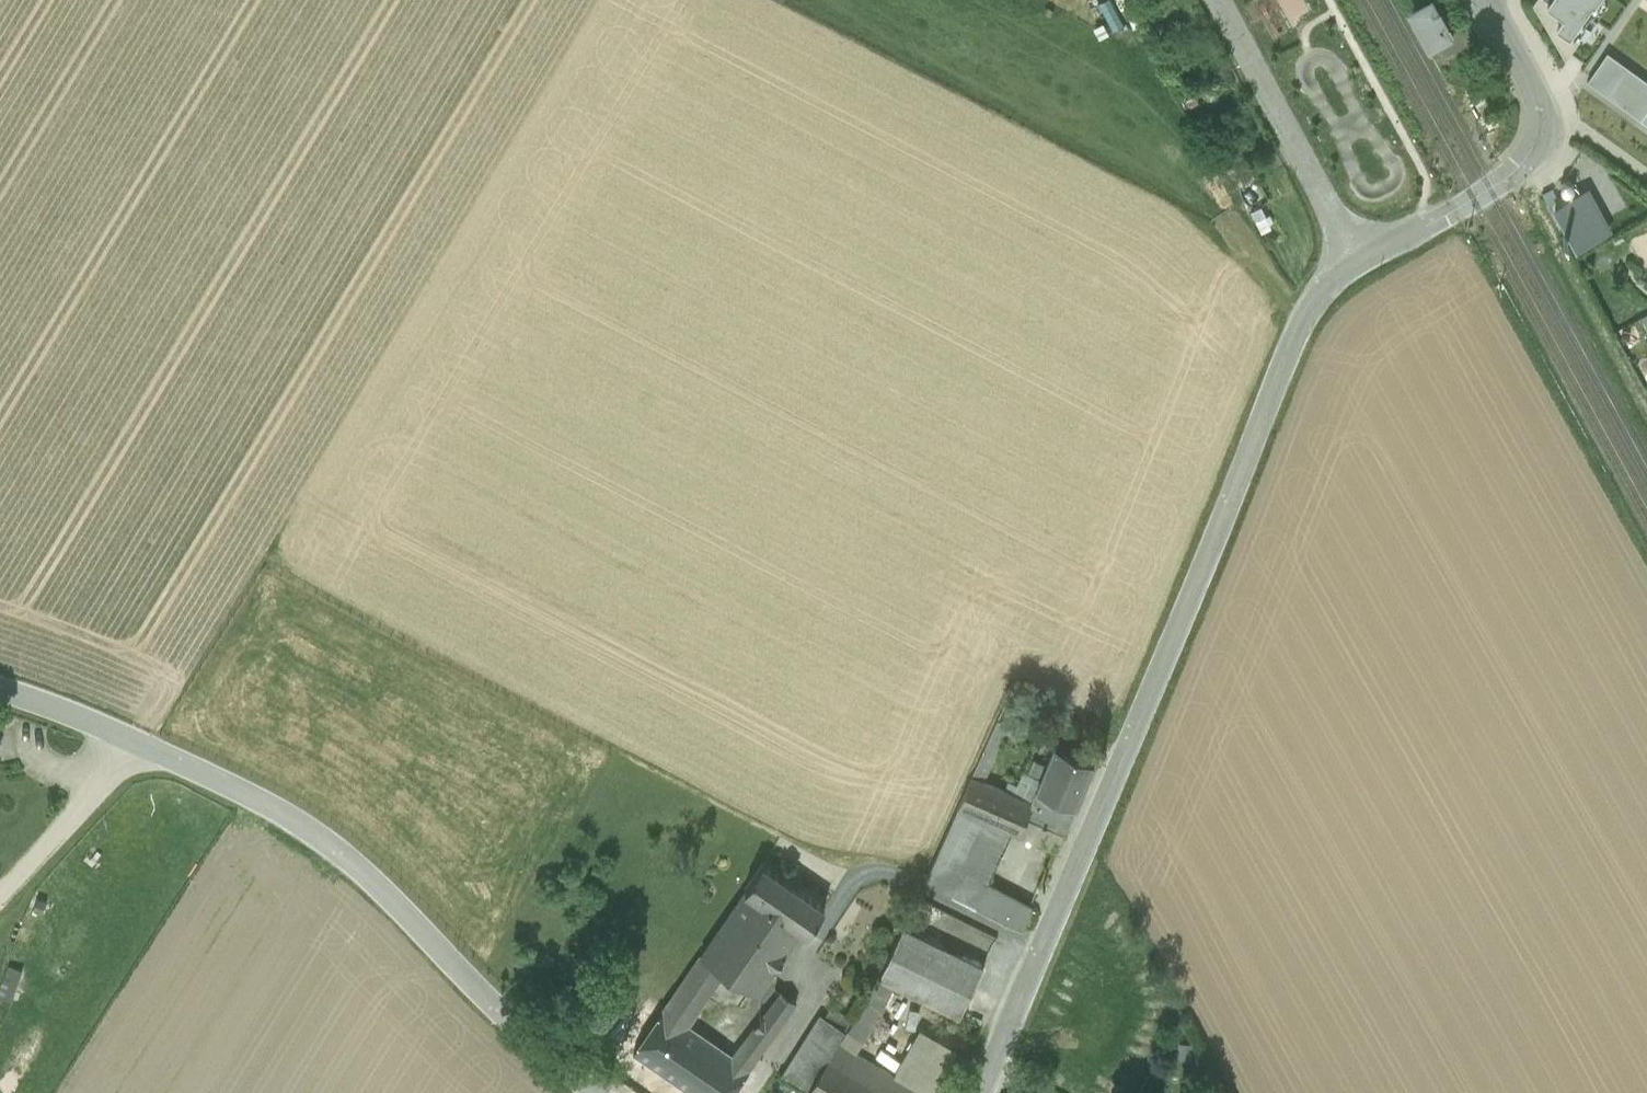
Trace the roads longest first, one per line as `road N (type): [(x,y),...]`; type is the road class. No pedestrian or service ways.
road 1 (unclassified): [(1360,262),(1320,295),(1286,360),(980,1092)]
road 2 (unclassified): [(600,1092),(299,817),(0,687)]
road 3 (unclassified): [(1487,0),(1538,106),(1538,144),(1510,176),(1360,262)]
road 4 (unclassified): [(1220,0),(1360,262)]

